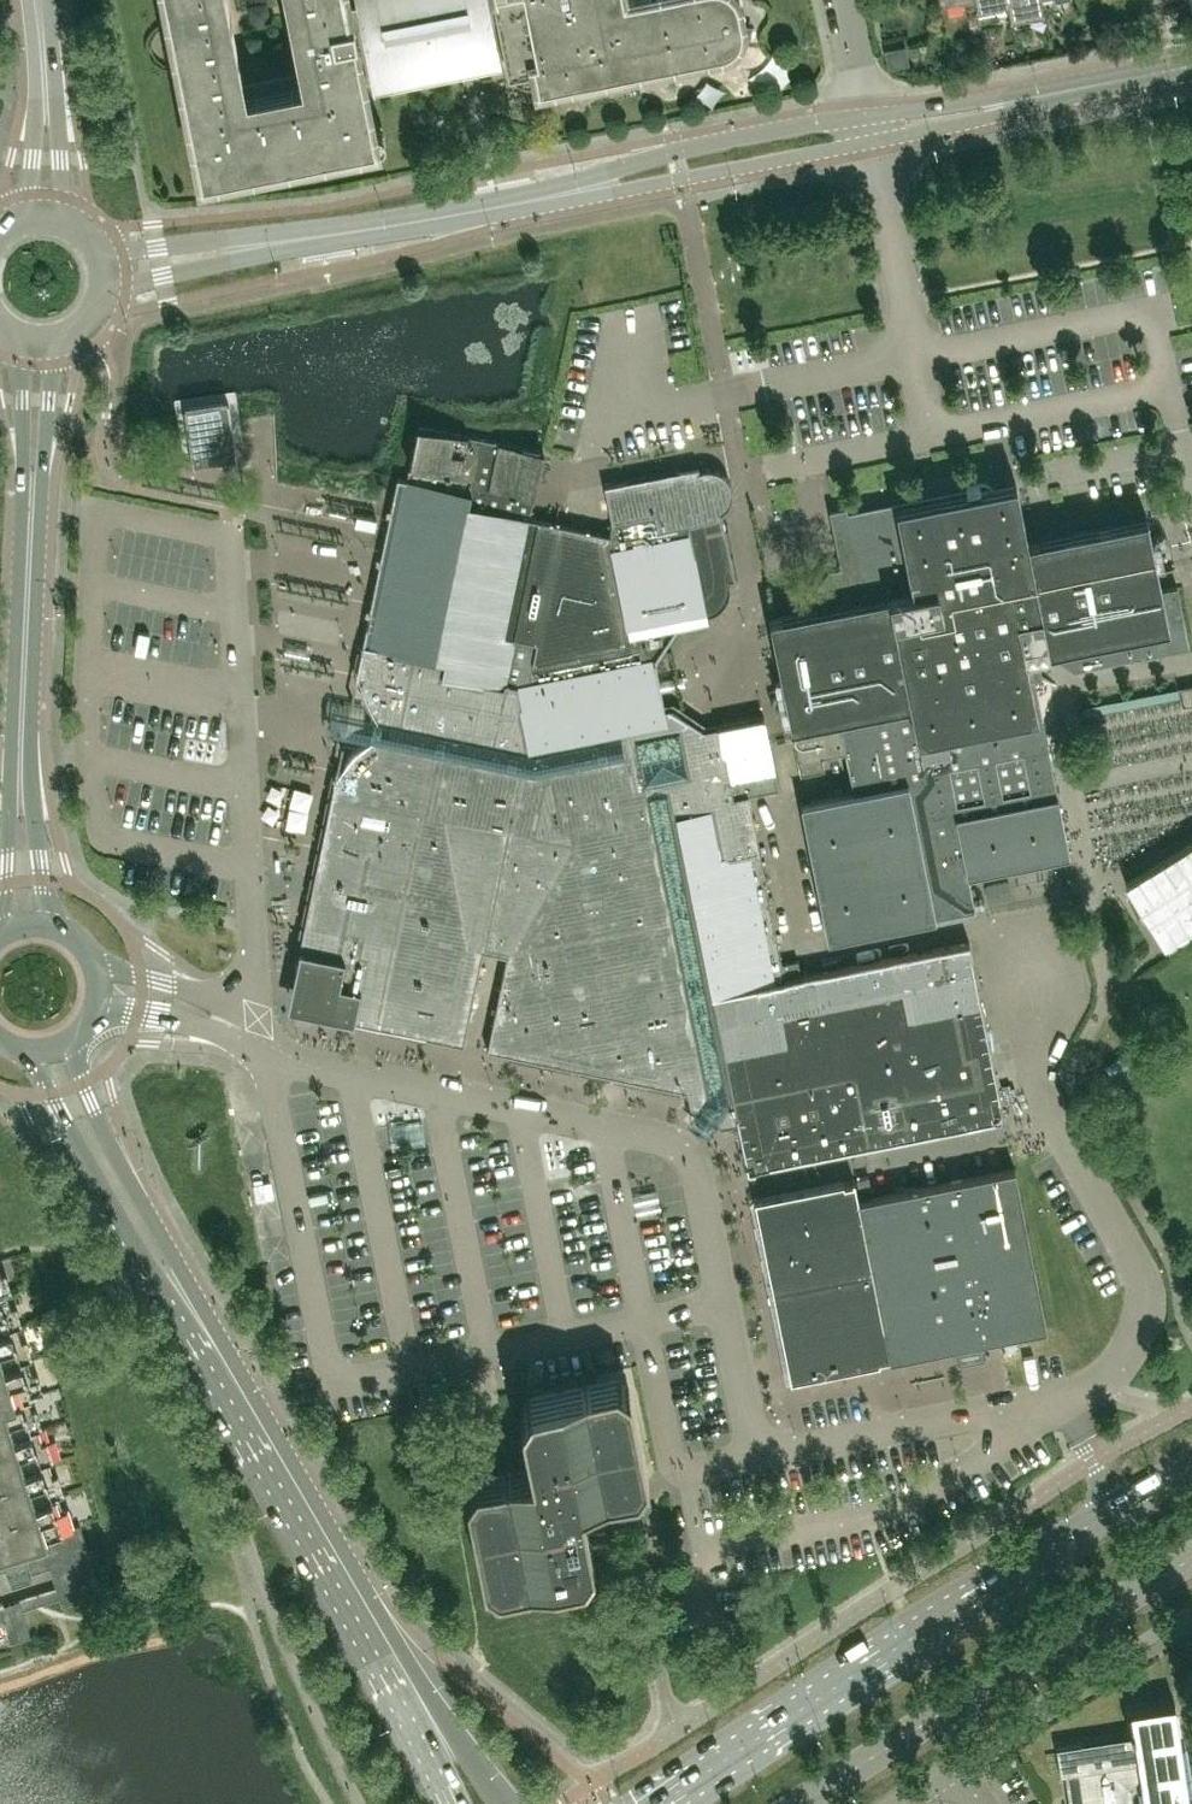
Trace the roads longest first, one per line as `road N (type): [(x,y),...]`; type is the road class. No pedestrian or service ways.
road 1 (unclassified): [(262,1039),(322,1067),(665,1138),(691,1156),(756,1455),(1052,1399)]
road 2 (tertiary): [(501,1803),(249,1389),(104,1134),(65,1042)]
road 3 (tertiary): [(40,1050),(70,1124),(454,1803)]
road 4 (tertiary): [(103,284),(873,141)]
road 5 (tertiary): [(868,114),(524,190),(319,227),(100,254)]
road 6 (tertiary): [(23,334),(8,928)]
road 7 (tertiary): [(46,923),(32,719),(54,336)]
road 8 (unclassified): [(1052,1399),(1109,1376),(1142,1314),(1141,1279),(1035,1078),(996,932)]
road 9 (residential): [(262,1039),(225,524)]
road 10 (primary): [(1083,1528),(659,1803)]
road 11 (primary): [(798,1803),(1191,1558)]
road 12 (tertiary): [(873,141),(1162,71)]
road 13 (tertiary): [(1162,71),(868,114)]
road 14 (unclassified): [(912,356),(873,141)]
road 15 (tertiary): [(58,214),(46,0)]
road 16 (tertiary): [(28,0),(35,212)]
road 17 (unclassified): [(262,1039),(219,1001),(97,971)]
road 18 (unclassified): [(95,1006),(262,1039)]
road 19 (unclassified): [(1052,1399),(1095,1479),(1083,1528)]
road 20 (primary): [(1191,1463),(1083,1528)]

